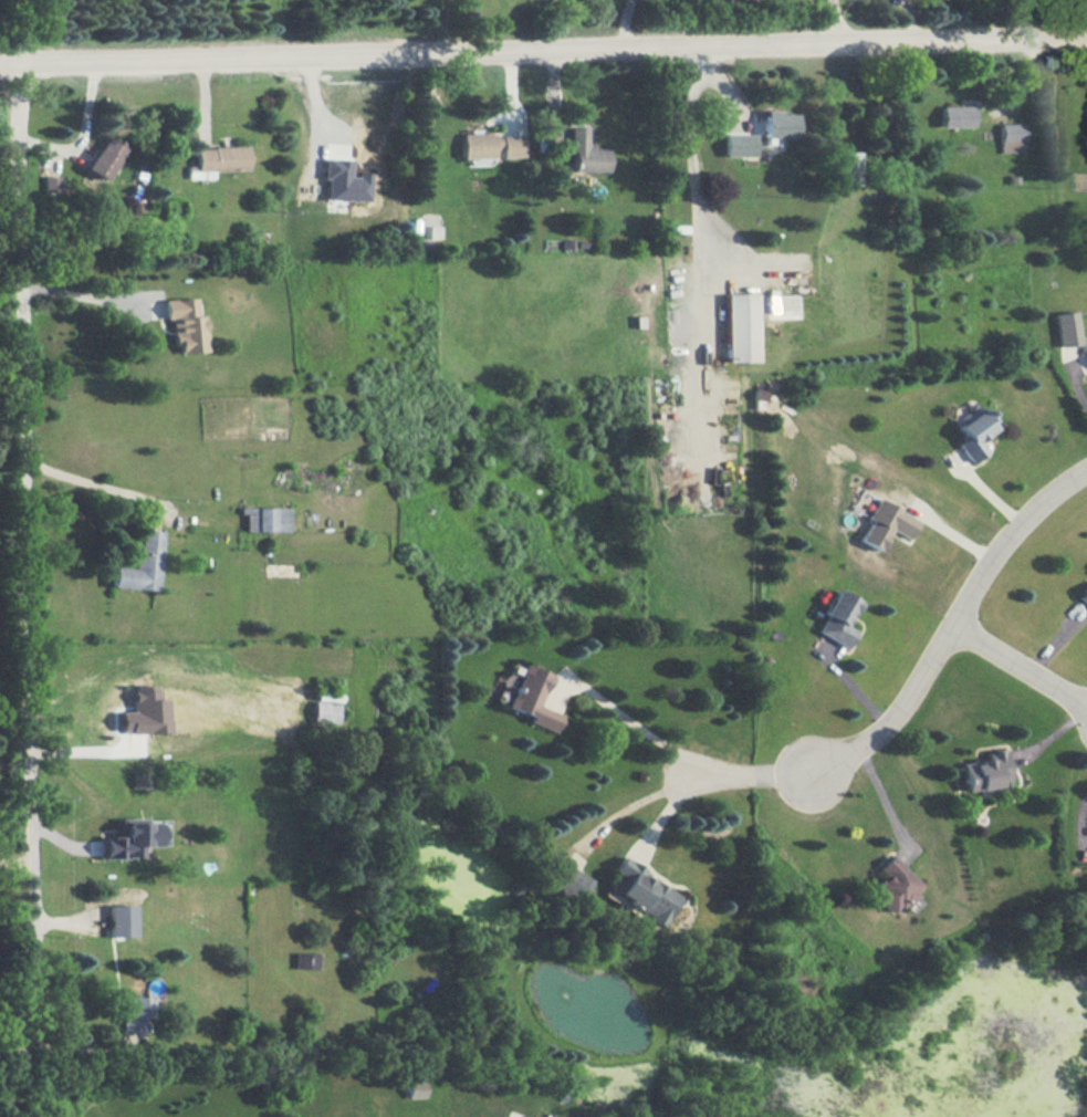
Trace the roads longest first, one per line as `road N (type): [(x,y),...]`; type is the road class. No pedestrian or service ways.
road 1 (residential): [(1086,39),(0,68)]
road 2 (residential): [(5,1116),(30,1012),(19,67)]
road 3 (residential): [(1086,471),(1045,492),(993,554),(923,681),(874,739),(808,773)]
road 4 (residential): [(952,623),(1086,704)]

